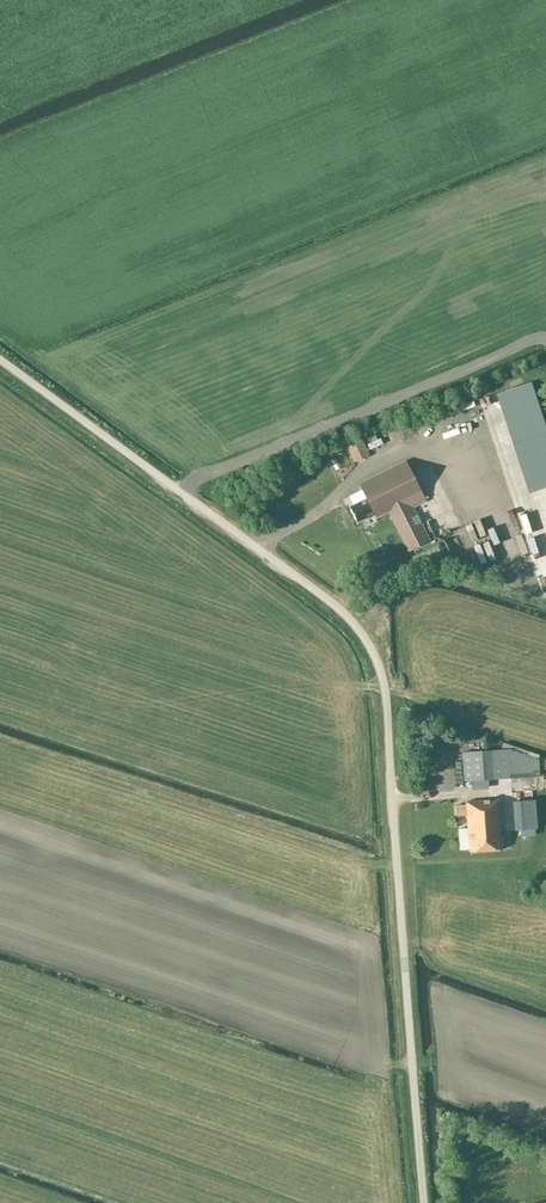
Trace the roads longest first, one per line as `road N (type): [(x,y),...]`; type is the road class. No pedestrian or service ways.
road 1 (unclassified): [(424,1202),(387,703),(370,648),(330,601),(0,360)]

